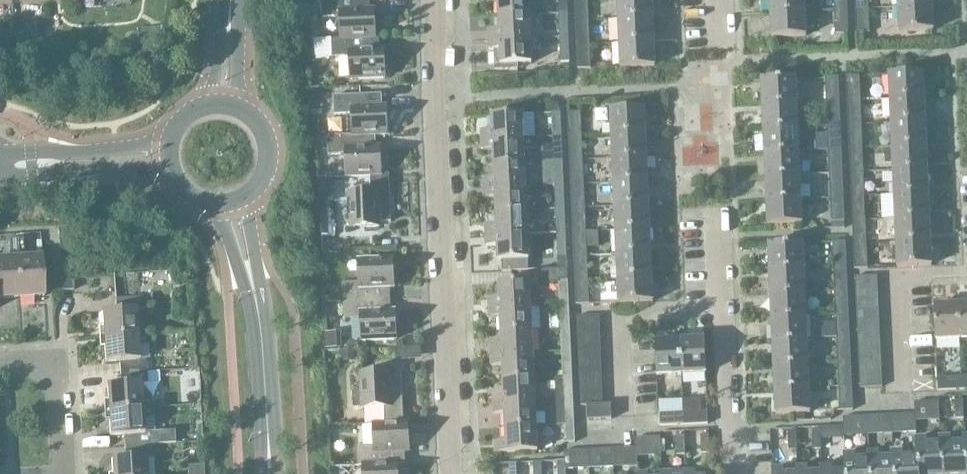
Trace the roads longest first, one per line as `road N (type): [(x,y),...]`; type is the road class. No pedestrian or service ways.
road 1 (residential): [(451,473),(433,0)]
road 2 (tertiary): [(269,473),(258,302),(233,199)]
road 3 (residential): [(733,473),(721,210)]
road 4 (tertiary): [(0,166),(171,154)]
road 5 (residential): [(66,473),(62,388),(30,363),(0,364)]
road 6 (tertiary): [(233,199),(260,180),(268,152),(249,114),(222,104)]

